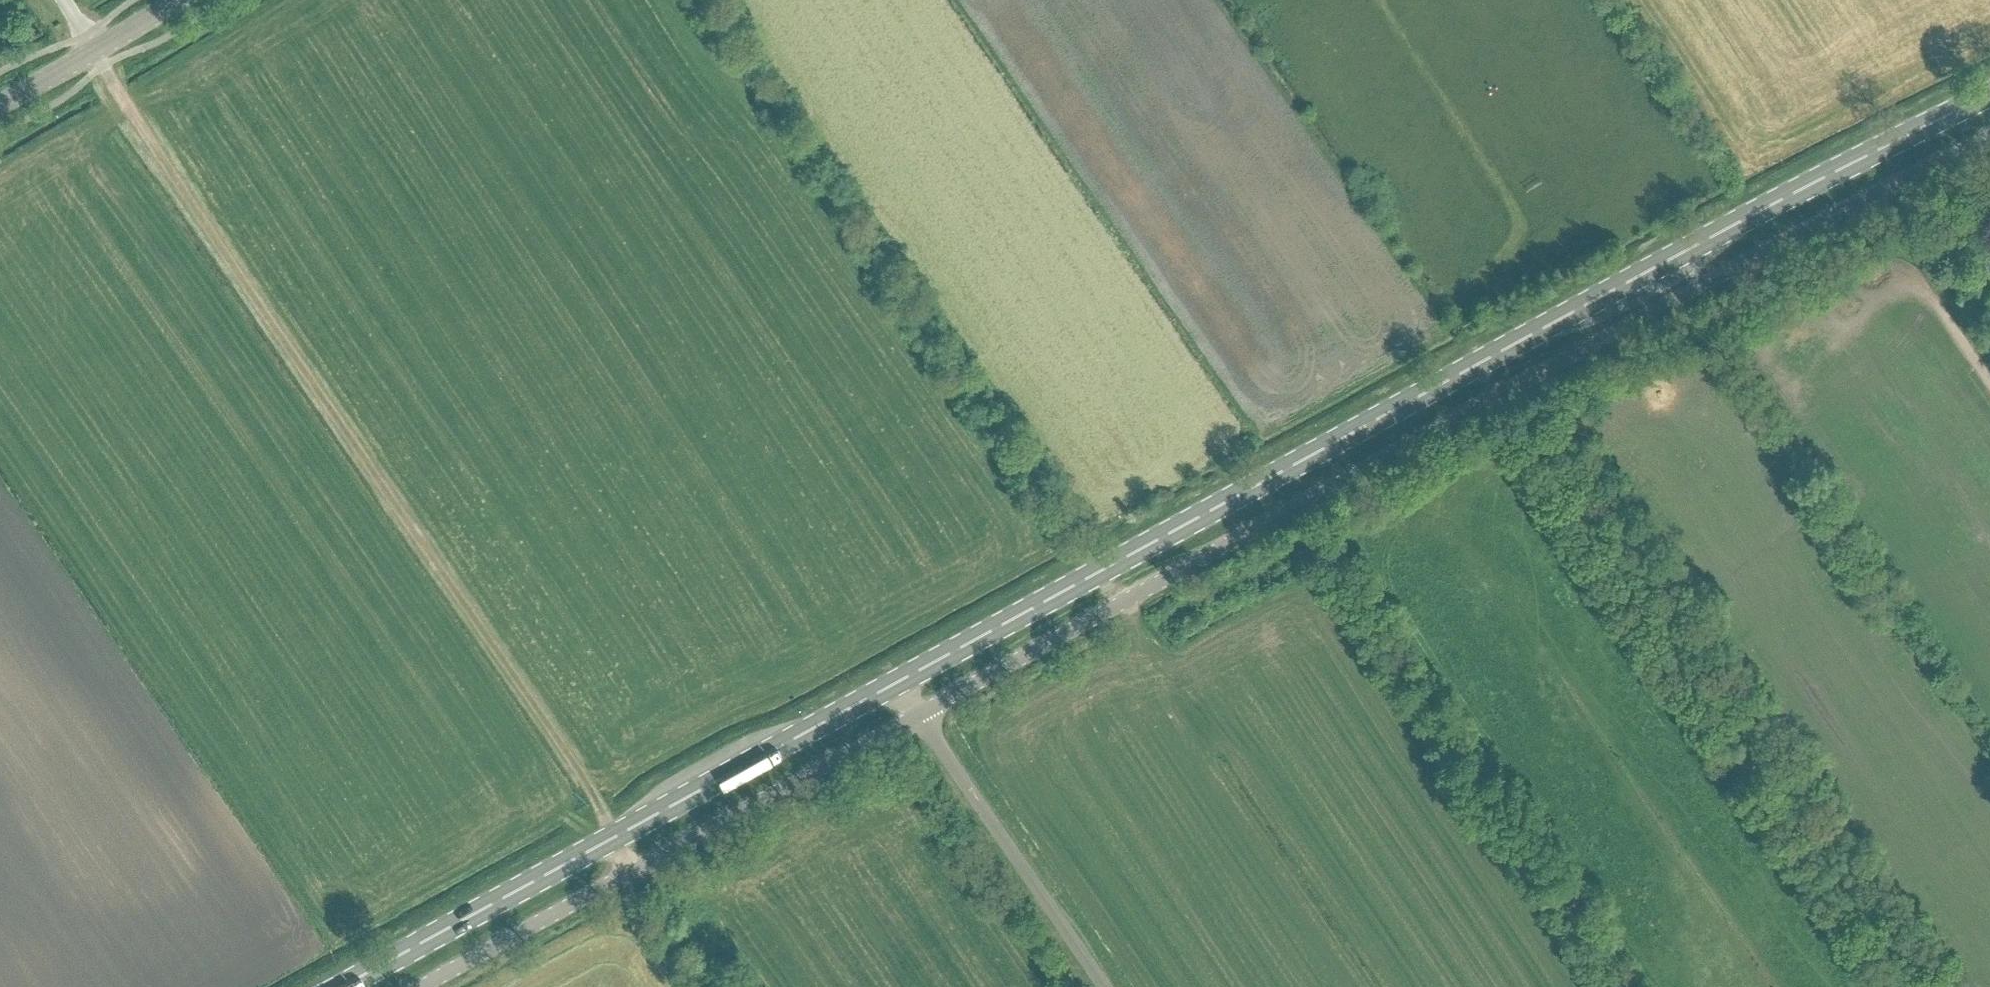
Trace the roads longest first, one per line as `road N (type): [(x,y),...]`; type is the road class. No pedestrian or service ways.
road 1 (primary): [(1989,93),(1707,237),(899,680)]
road 2 (unclassified): [(918,713),(1725,271),(1989,135)]
road 3 (track): [(631,871),(581,771),(93,50)]
road 4 (primary): [(899,680),(337,986)]
road 5 (unclassified): [(418,986),(918,713)]
road 6 (unclassified): [(1105,986),(918,713)]
road 7 (tertiary): [(0,104),(181,0)]

